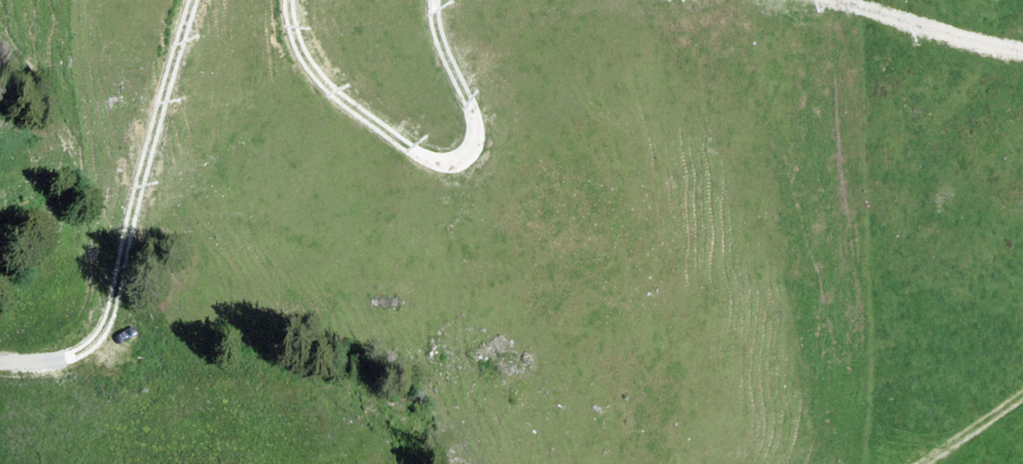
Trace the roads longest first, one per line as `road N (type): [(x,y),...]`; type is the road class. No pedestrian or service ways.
road 1 (track): [(0,365),(89,353),(115,313),(167,81),(194,0)]
road 2 (track): [(294,0),(294,33),(329,96),(410,150),(446,163),(471,153),(478,130),(472,94),(439,48),(440,0)]
road 3 (track): [(830,0),(1022,52)]

